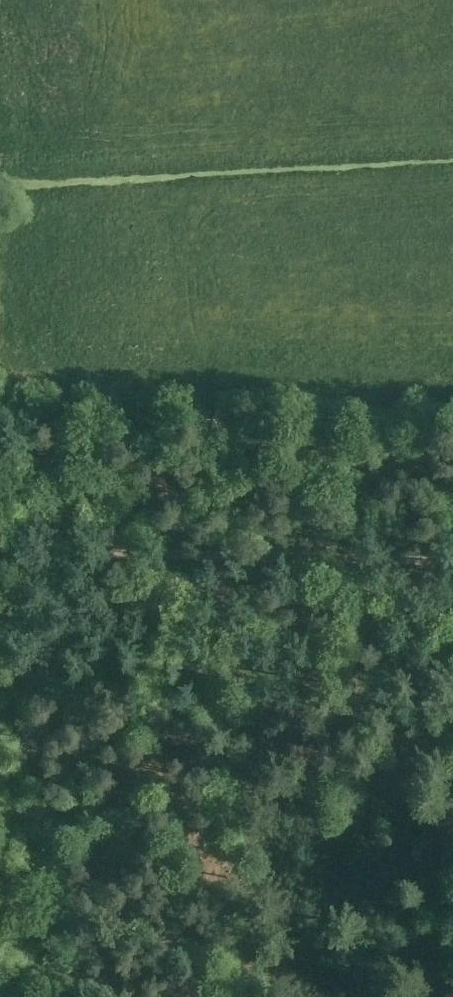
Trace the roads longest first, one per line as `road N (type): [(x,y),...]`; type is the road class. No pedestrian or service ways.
road 1 (track): [(452,557),(0,549)]

